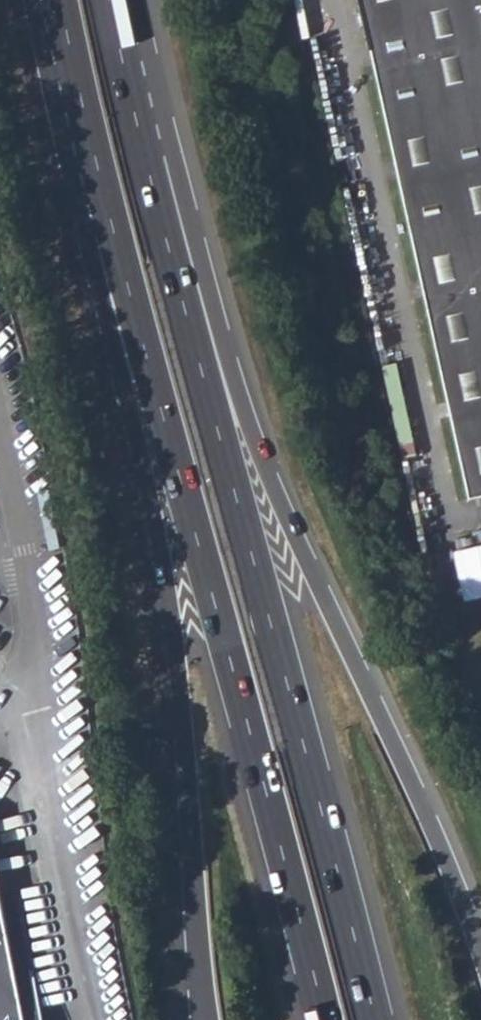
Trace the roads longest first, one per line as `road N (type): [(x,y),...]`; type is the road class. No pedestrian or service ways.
road 1 (trunk): [(375,1019),(138,118)]
road 2 (trunk): [(480,955),(279,502),(219,338),(174,163),(138,118)]
road 3 (trunk): [(107,205),(326,1019)]
road 4 (trunk): [(107,205),(95,276),(141,460),(175,654),(205,1019)]
road 5 (trunk): [(61,0),(107,205)]
road 6 (trunk): [(138,118),(109,0)]

